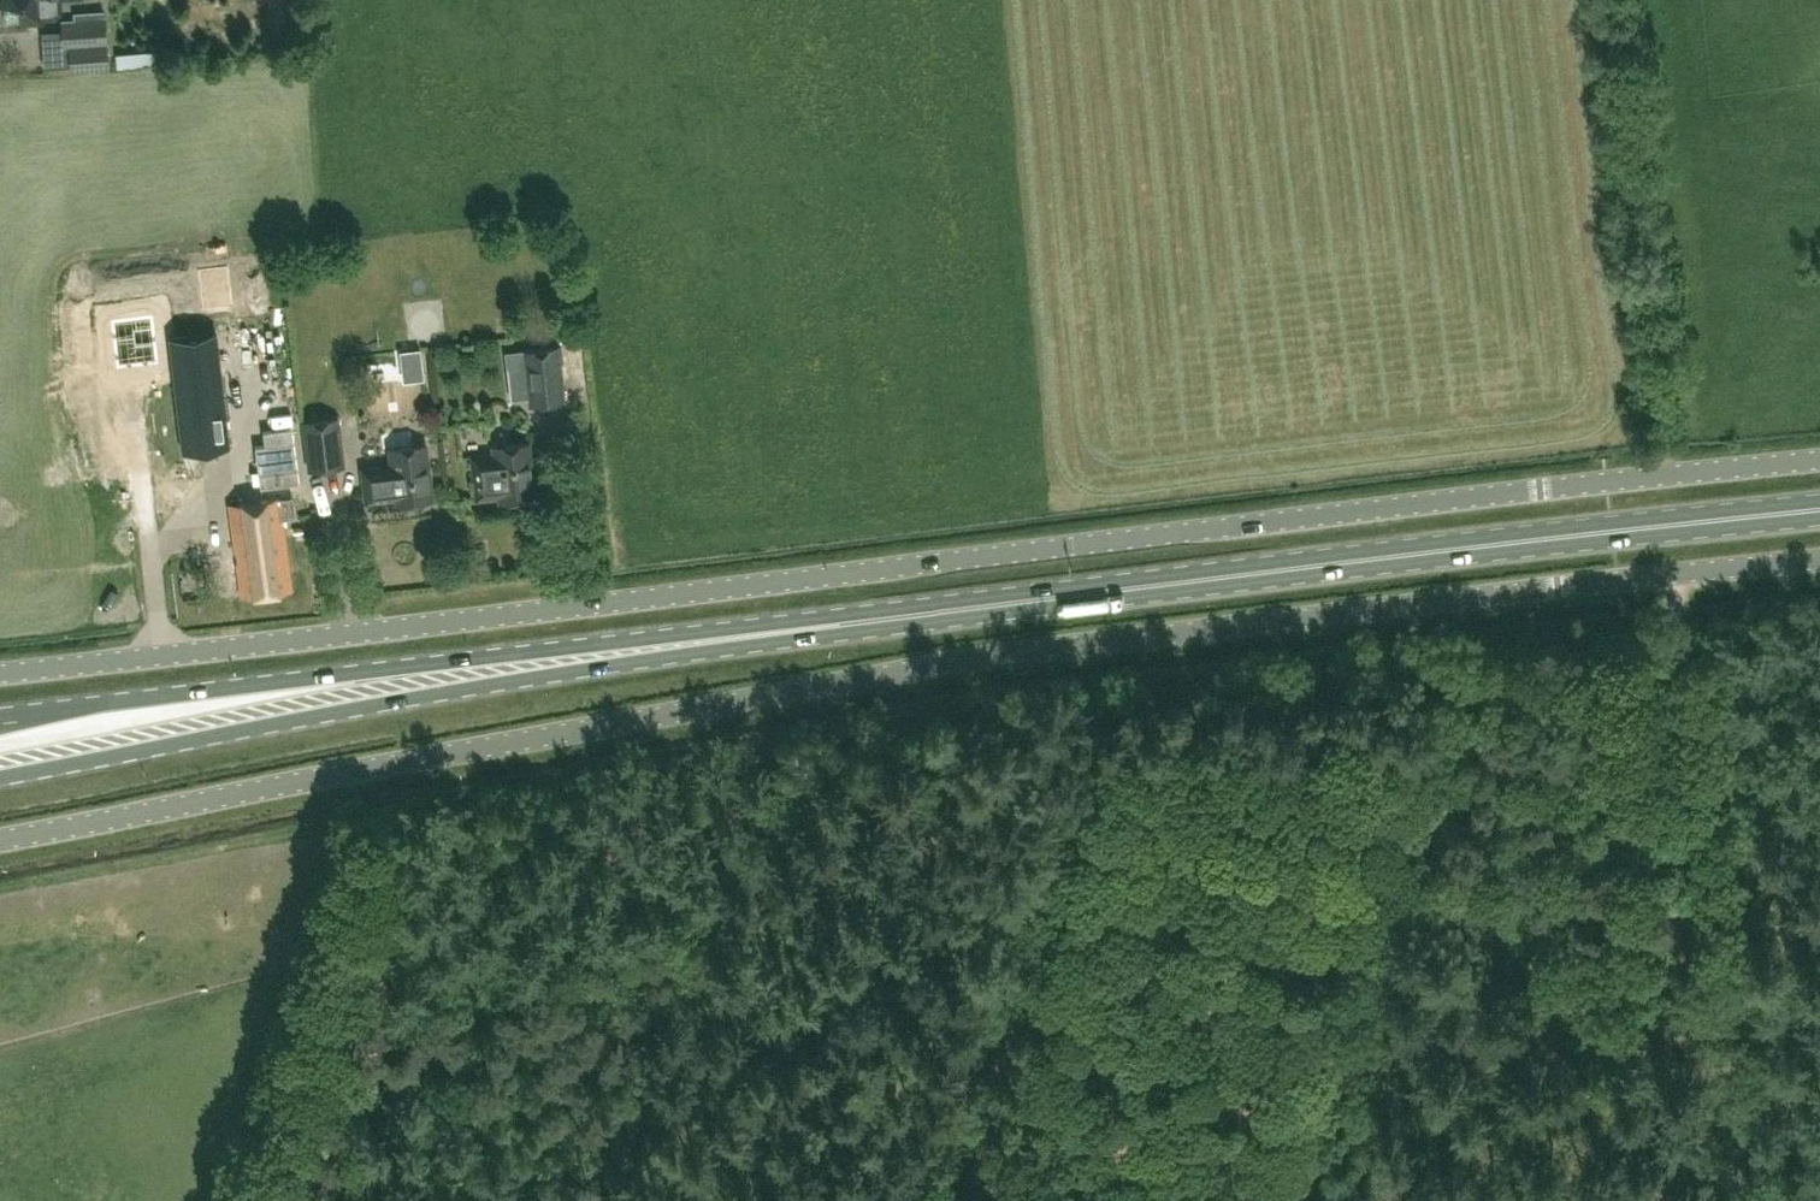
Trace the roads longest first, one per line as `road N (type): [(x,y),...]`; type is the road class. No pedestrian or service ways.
road 1 (unclassified): [(1819,561),(901,669),(0,838)]
road 2 (unclassified): [(0,674),(1819,459)]
road 3 (primary): [(1819,508),(609,651)]
road 4 (track): [(1678,575),(1694,824),(1734,1200)]
road 5 (primary): [(0,771),(609,651)]
road 6 (primary): [(609,651),(506,655),(0,715)]
road 7 (track): [(240,1200),(297,977),(372,764)]

